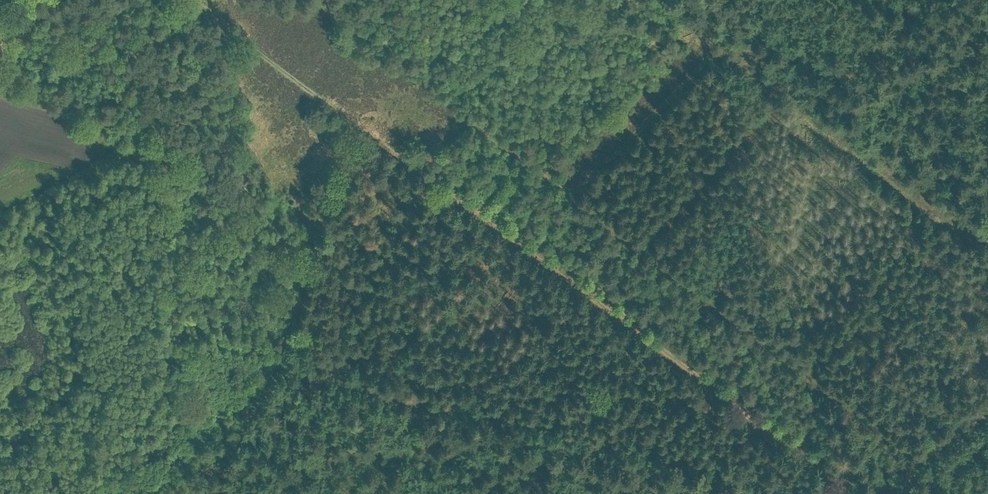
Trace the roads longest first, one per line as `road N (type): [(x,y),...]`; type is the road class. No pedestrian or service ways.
road 1 (track): [(857,493),(184,0)]
road 2 (track): [(278,371),(836,493)]
road 3 (track): [(706,0),(709,56),(573,190),(468,123),(417,170)]
road 4 (track): [(187,493),(235,444),(294,338),(343,116)]
road 5 (track): [(935,218),(789,109),(913,0)]
road 6 (track): [(987,412),(882,493)]
road 7 (track): [(987,245),(935,218),(987,168)]

